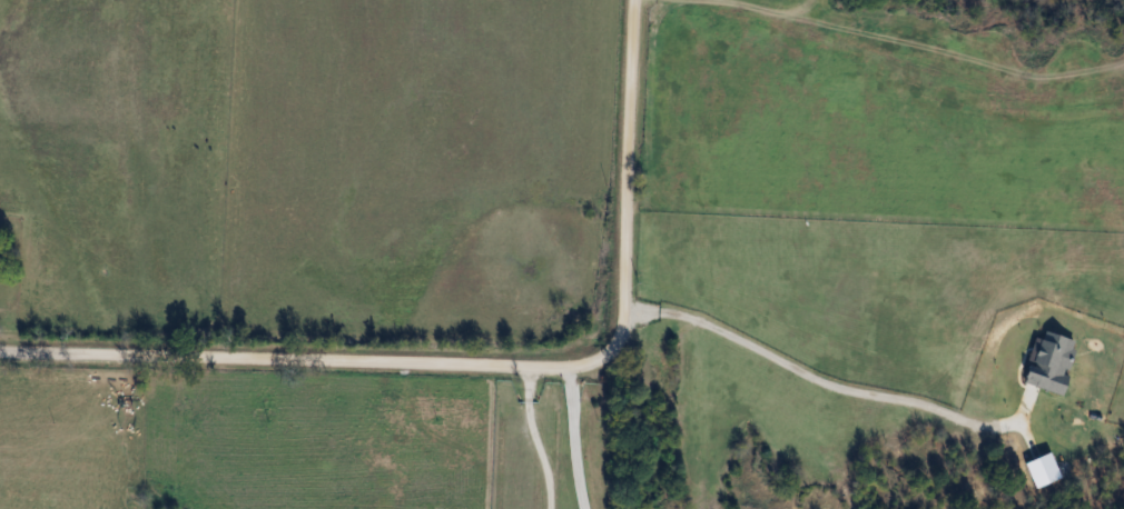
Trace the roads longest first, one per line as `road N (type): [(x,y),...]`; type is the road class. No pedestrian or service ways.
road 1 (residential): [(0,357),(553,369),(601,355),(617,345),(624,325),(633,0)]

